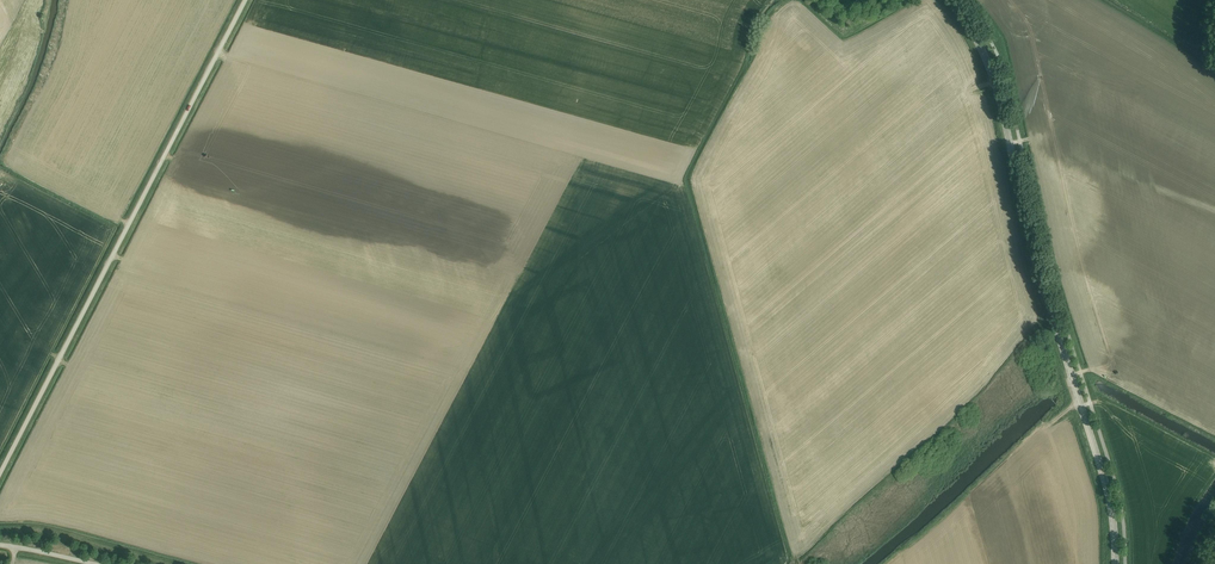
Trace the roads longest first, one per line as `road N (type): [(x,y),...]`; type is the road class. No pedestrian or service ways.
road 1 (tertiary): [(1115,563),(1107,487),(1041,277),(1000,100),(952,0)]
road 2 (unclassified): [(0,470),(245,0)]
road 3 (track): [(170,563),(40,530),(0,529)]

